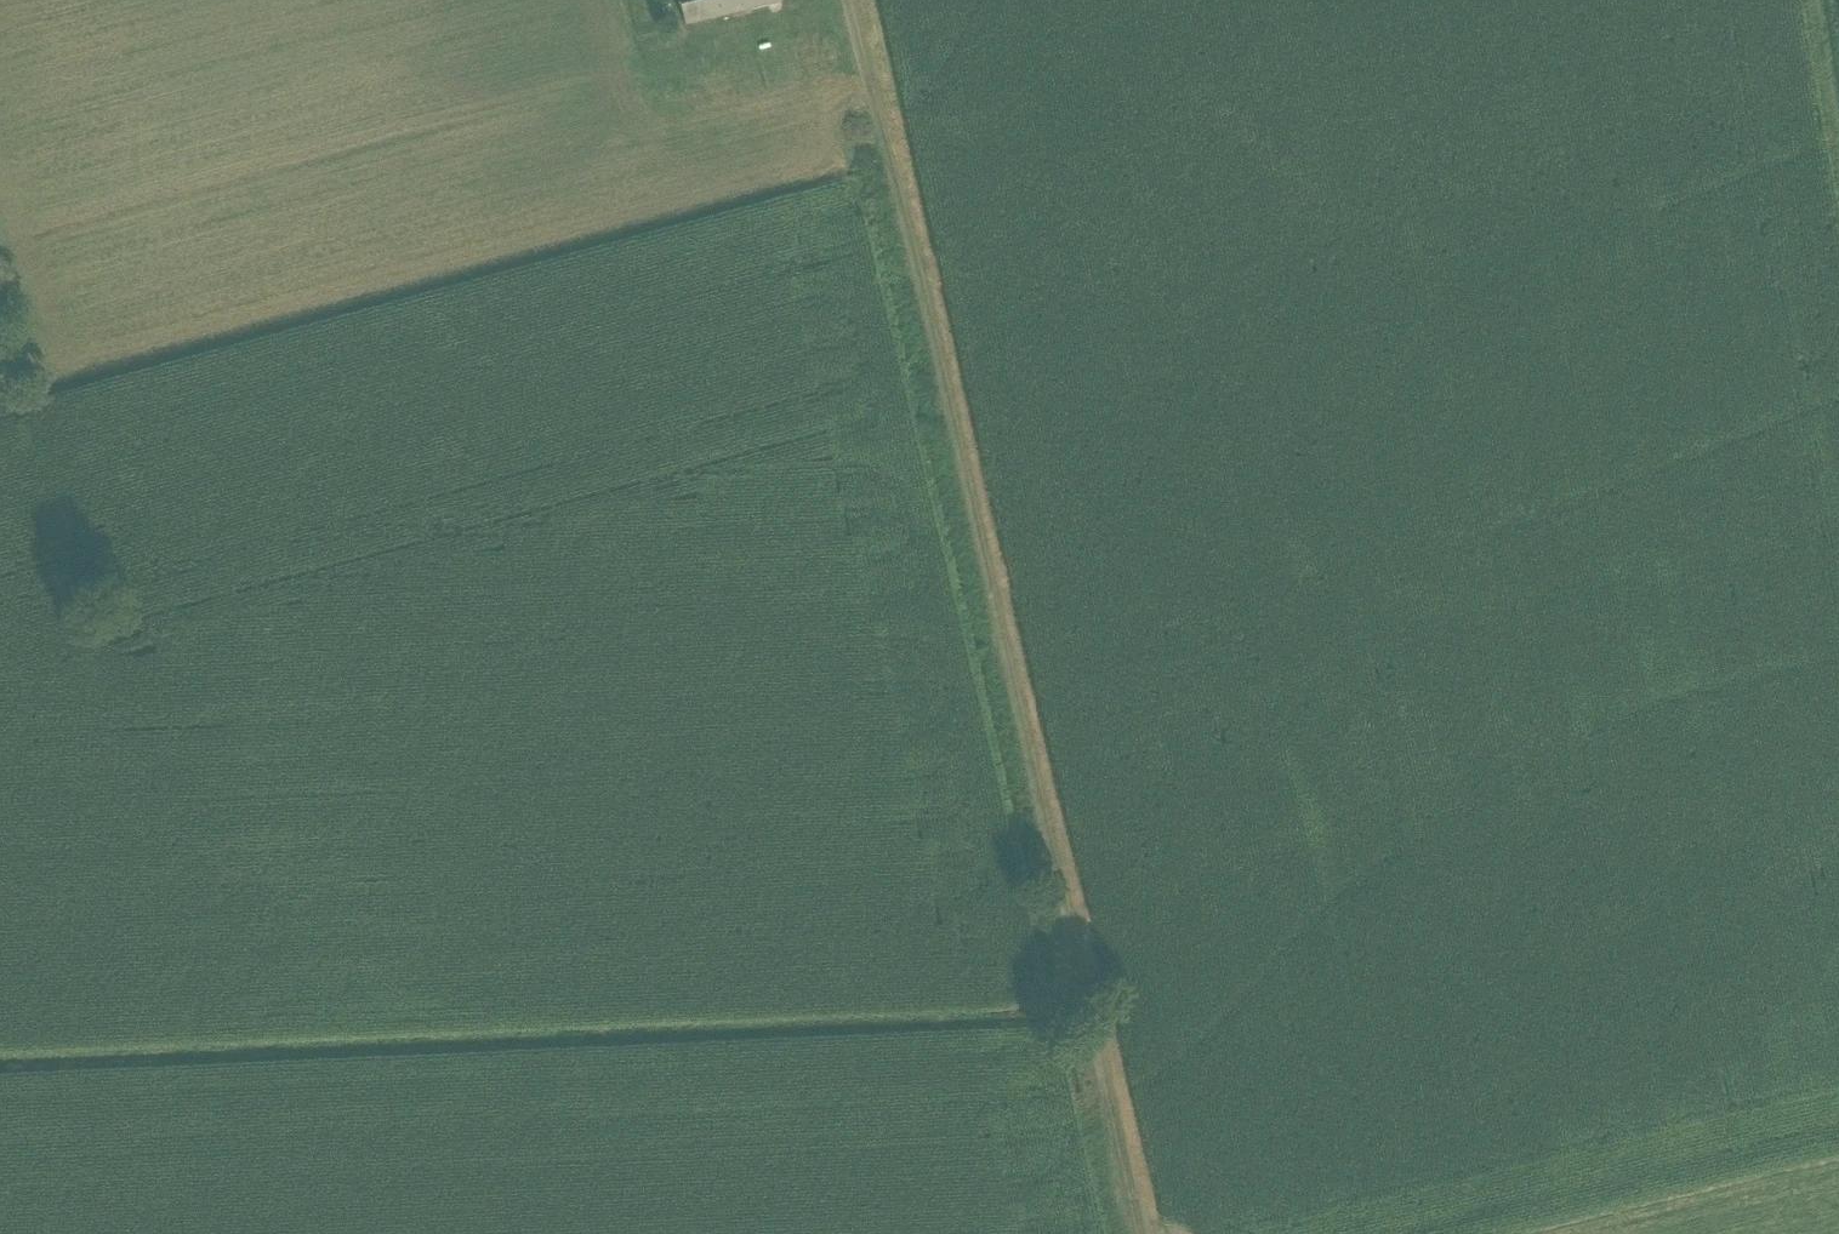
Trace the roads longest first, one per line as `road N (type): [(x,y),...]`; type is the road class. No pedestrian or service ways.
road 1 (track): [(1138,1233),(852,0)]

